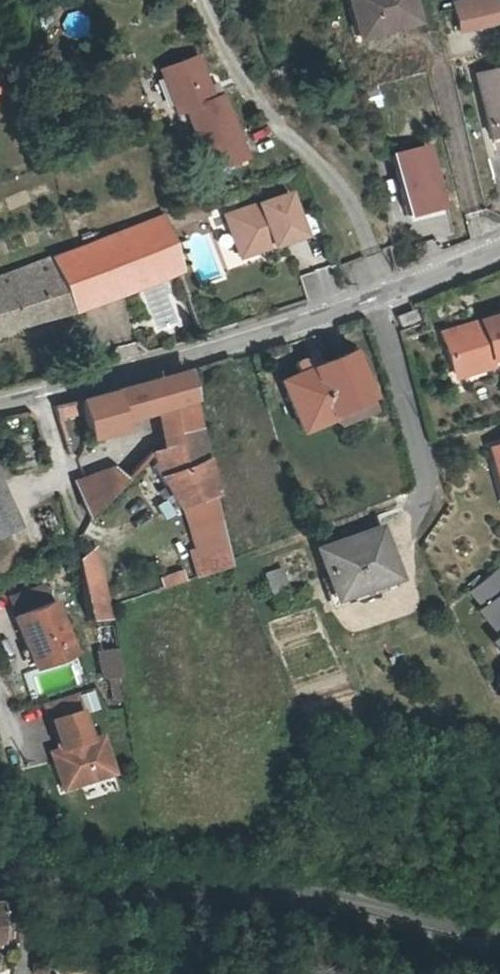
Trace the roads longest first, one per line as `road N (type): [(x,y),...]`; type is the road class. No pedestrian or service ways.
road 1 (residential): [(499,938),(320,900),(128,886),(0,866)]
road 2 (residential): [(0,402),(386,298)]
road 3 (residential): [(386,298),(349,194),(272,122),(220,48),(203,0)]
road 4 (residential): [(386,298),(499,250)]

